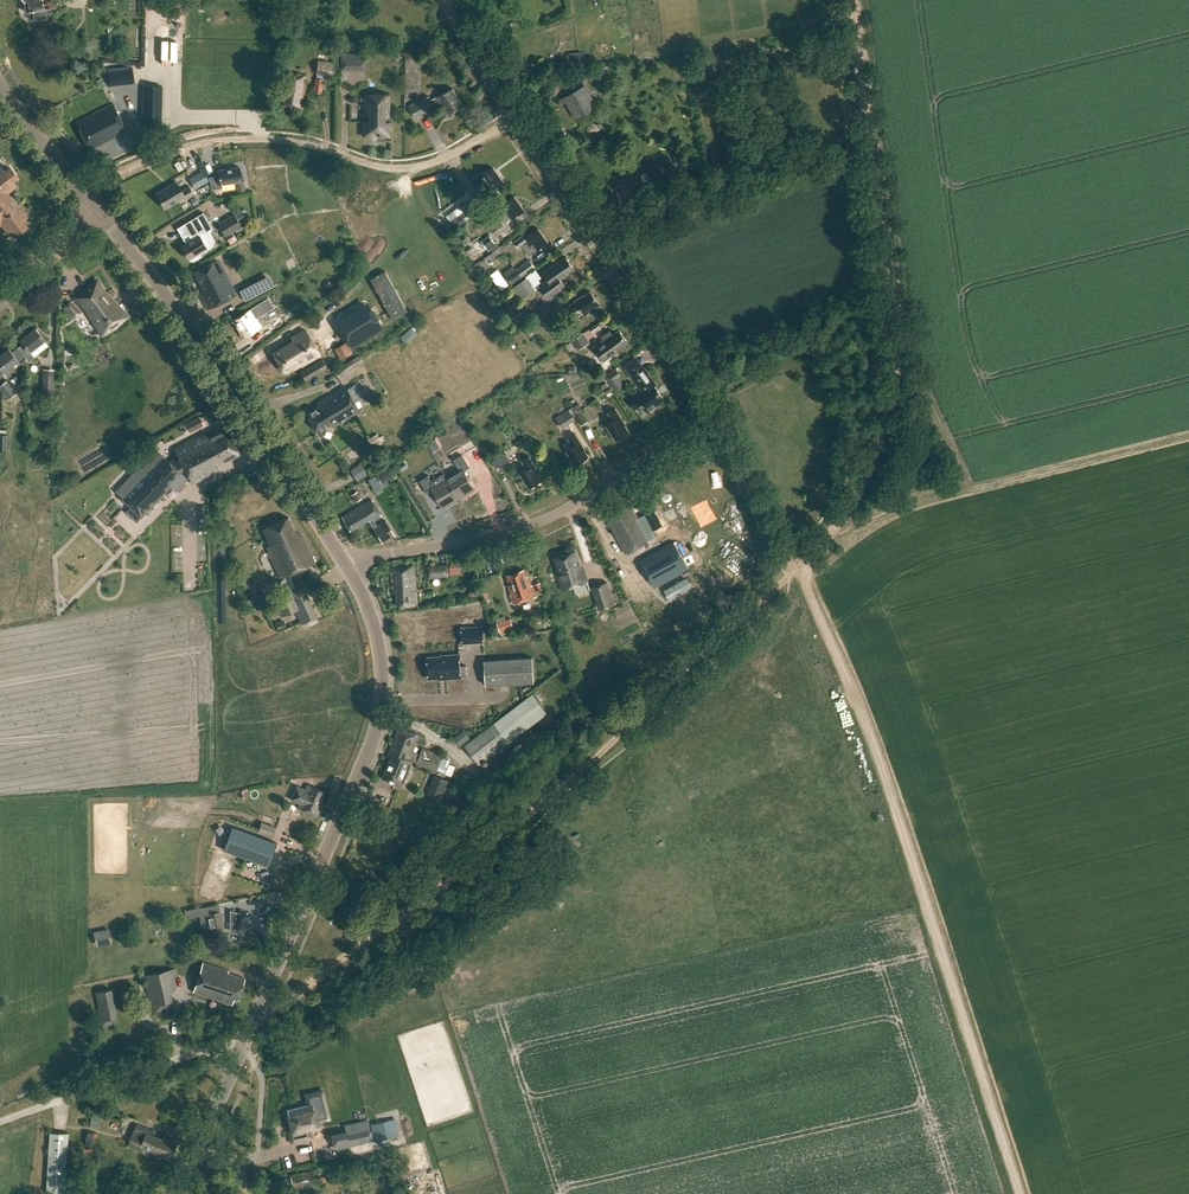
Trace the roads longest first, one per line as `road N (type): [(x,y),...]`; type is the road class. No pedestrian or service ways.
road 1 (residential): [(350,568),(543,520),(686,434),(704,414),(696,384),(508,110),(444,0)]
road 2 (track): [(255,1022),(463,870),(786,577)]
road 3 (track): [(795,568),(858,705),(1019,1193)]
road 4 (track): [(831,532),(886,417),(901,350),(849,0)]
road 5 (tertiary): [(244,1042),(375,735),(379,645),(350,568)]
road 6 (tertiary): [(350,568),(249,413),(92,202)]
road 7 (track): [(101,186),(169,152),(241,139),(415,166),(512,117)]
road 8 (track): [(831,532),(902,503),(1188,436)]
road 9 (unclassified): [(216,1048),(0,1122)]
road 10 (track): [(704,414),(718,422),(795,568)]
road 11 (track): [(901,350),(972,491)]
road 12 (tertiary): [(92,202),(0,81)]
road 13 (residential): [(0,301),(92,202)]

